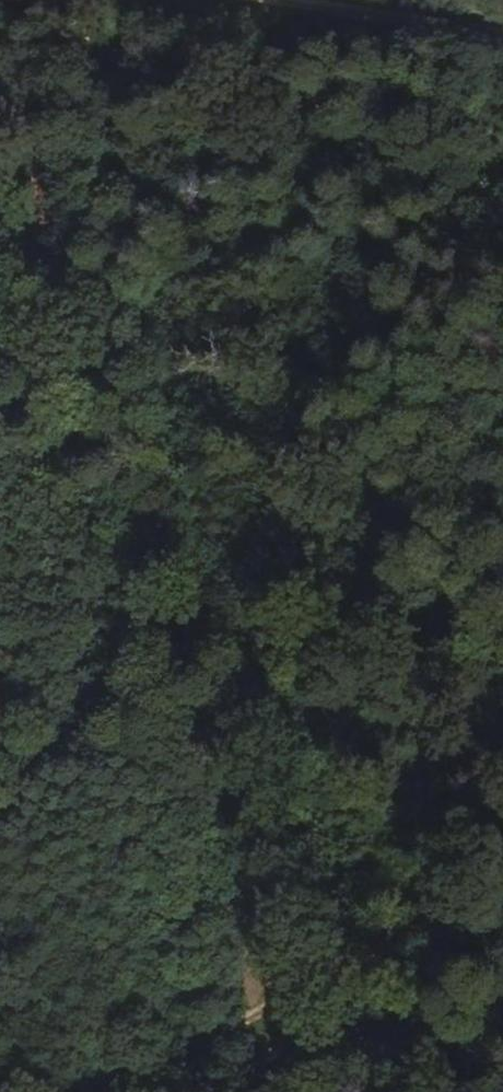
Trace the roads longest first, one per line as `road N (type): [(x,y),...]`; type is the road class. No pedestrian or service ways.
road 1 (track): [(290,1091),(12,0)]
road 2 (track): [(97,1091),(502,895)]
road 3 (track): [(281,0),(502,32)]

